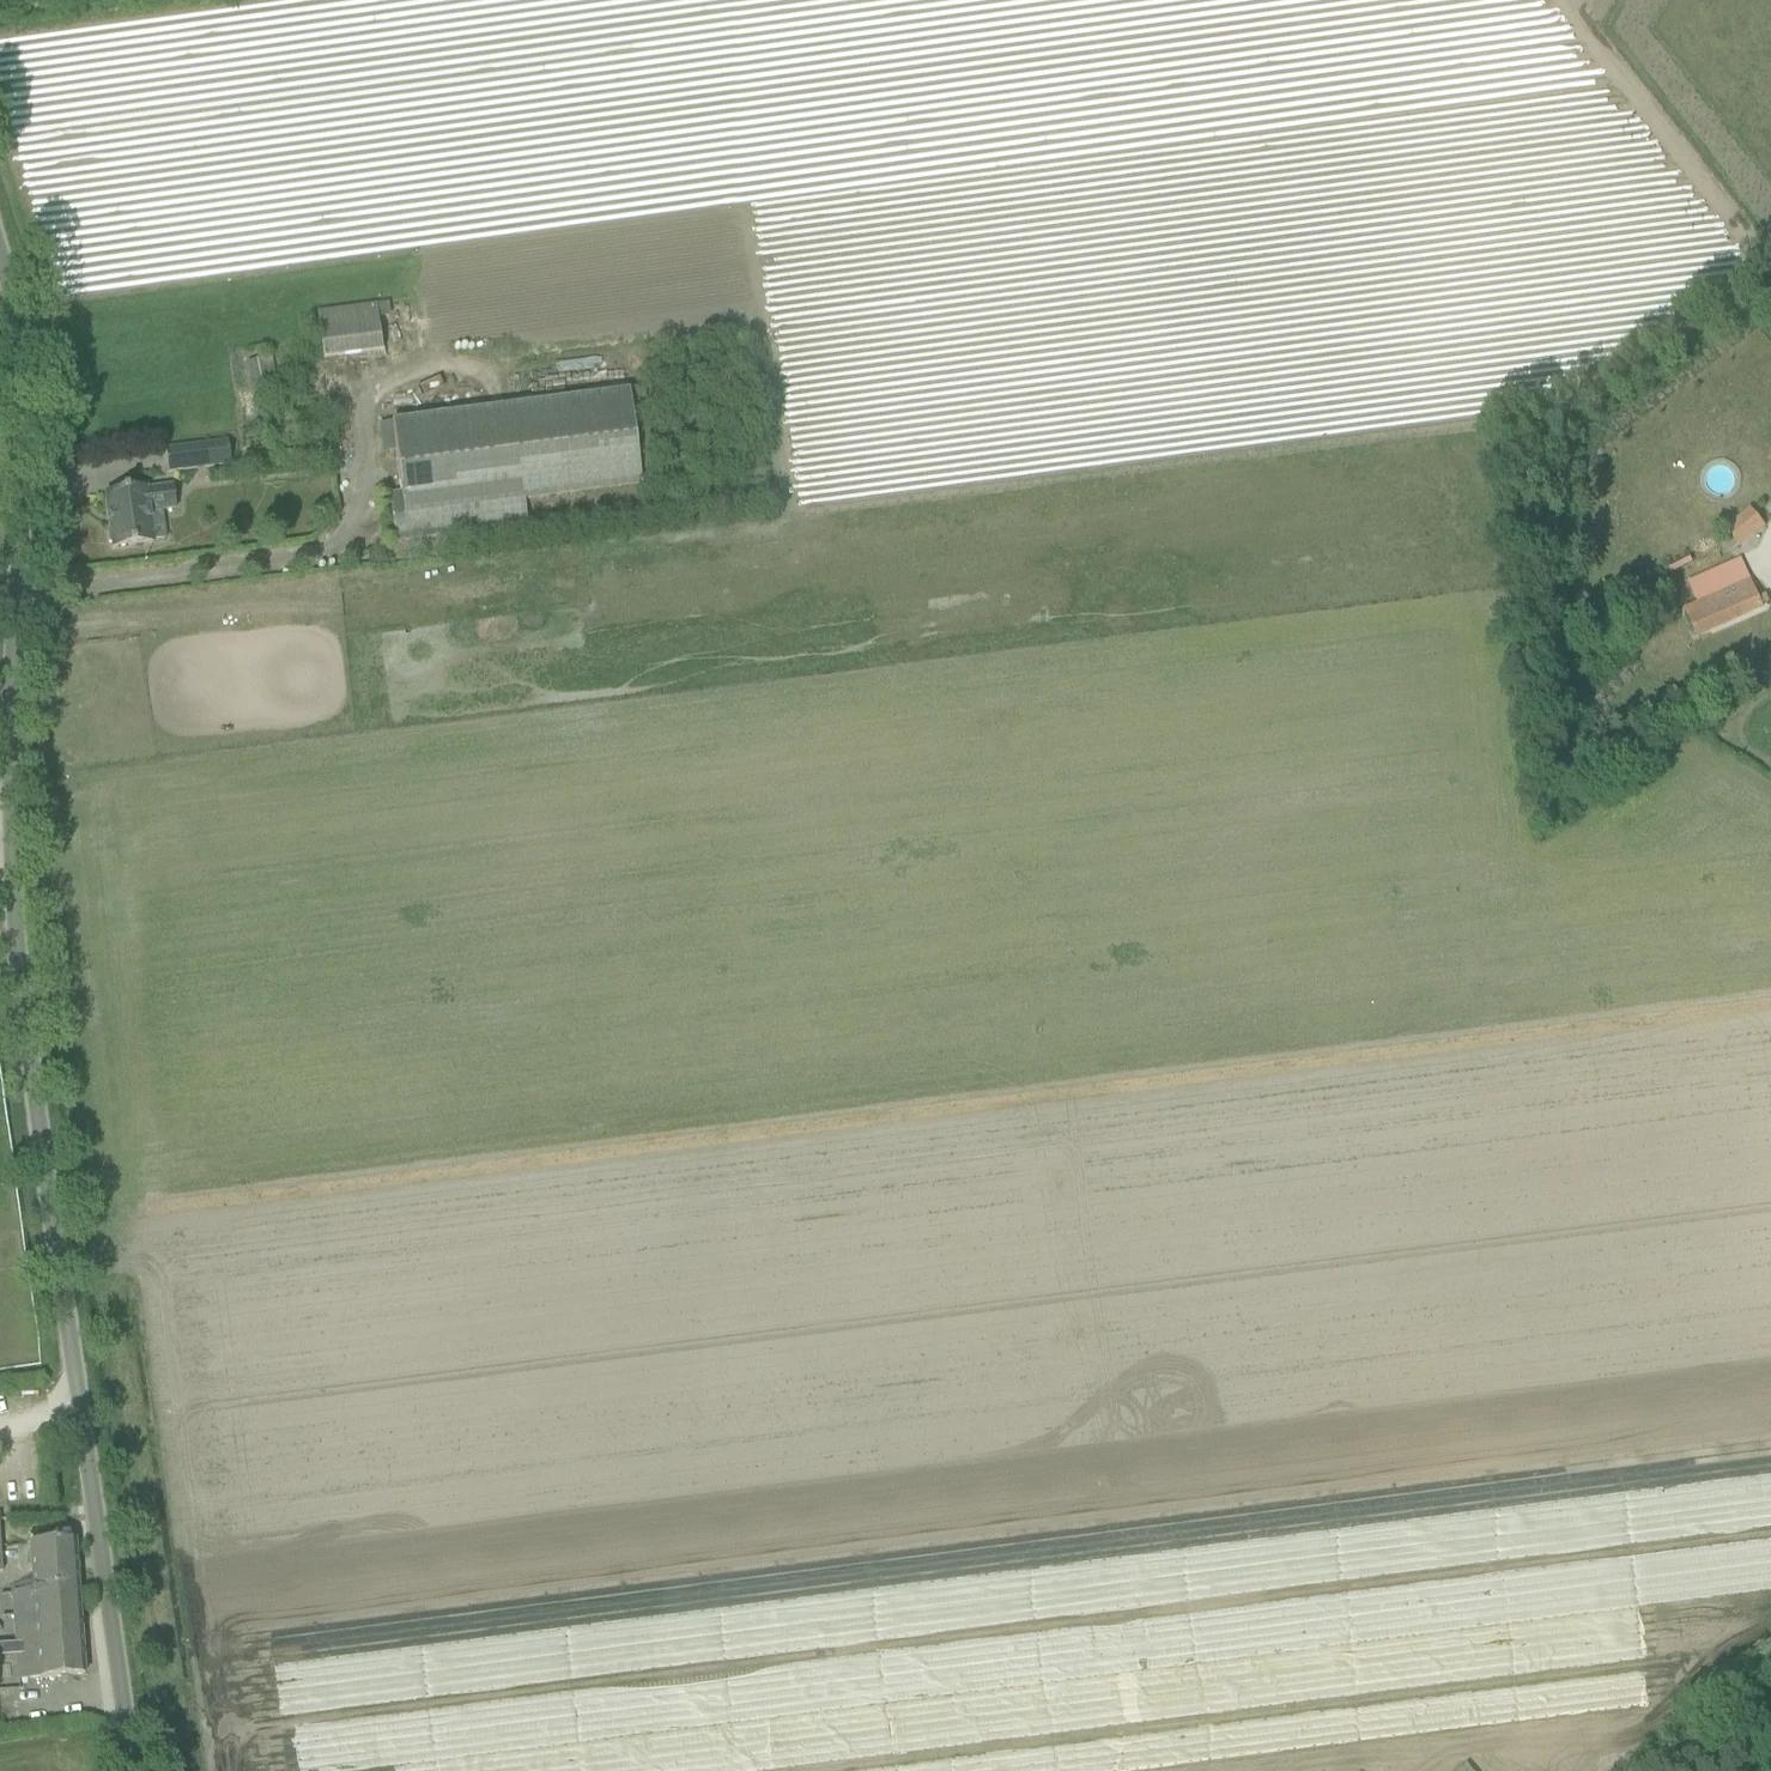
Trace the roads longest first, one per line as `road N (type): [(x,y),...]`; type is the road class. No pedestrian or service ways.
road 1 (unclassified): [(133,1770),(15,948),(9,710),(21,372),(0,265)]
road 2 (track): [(1545,0),(1770,279)]

